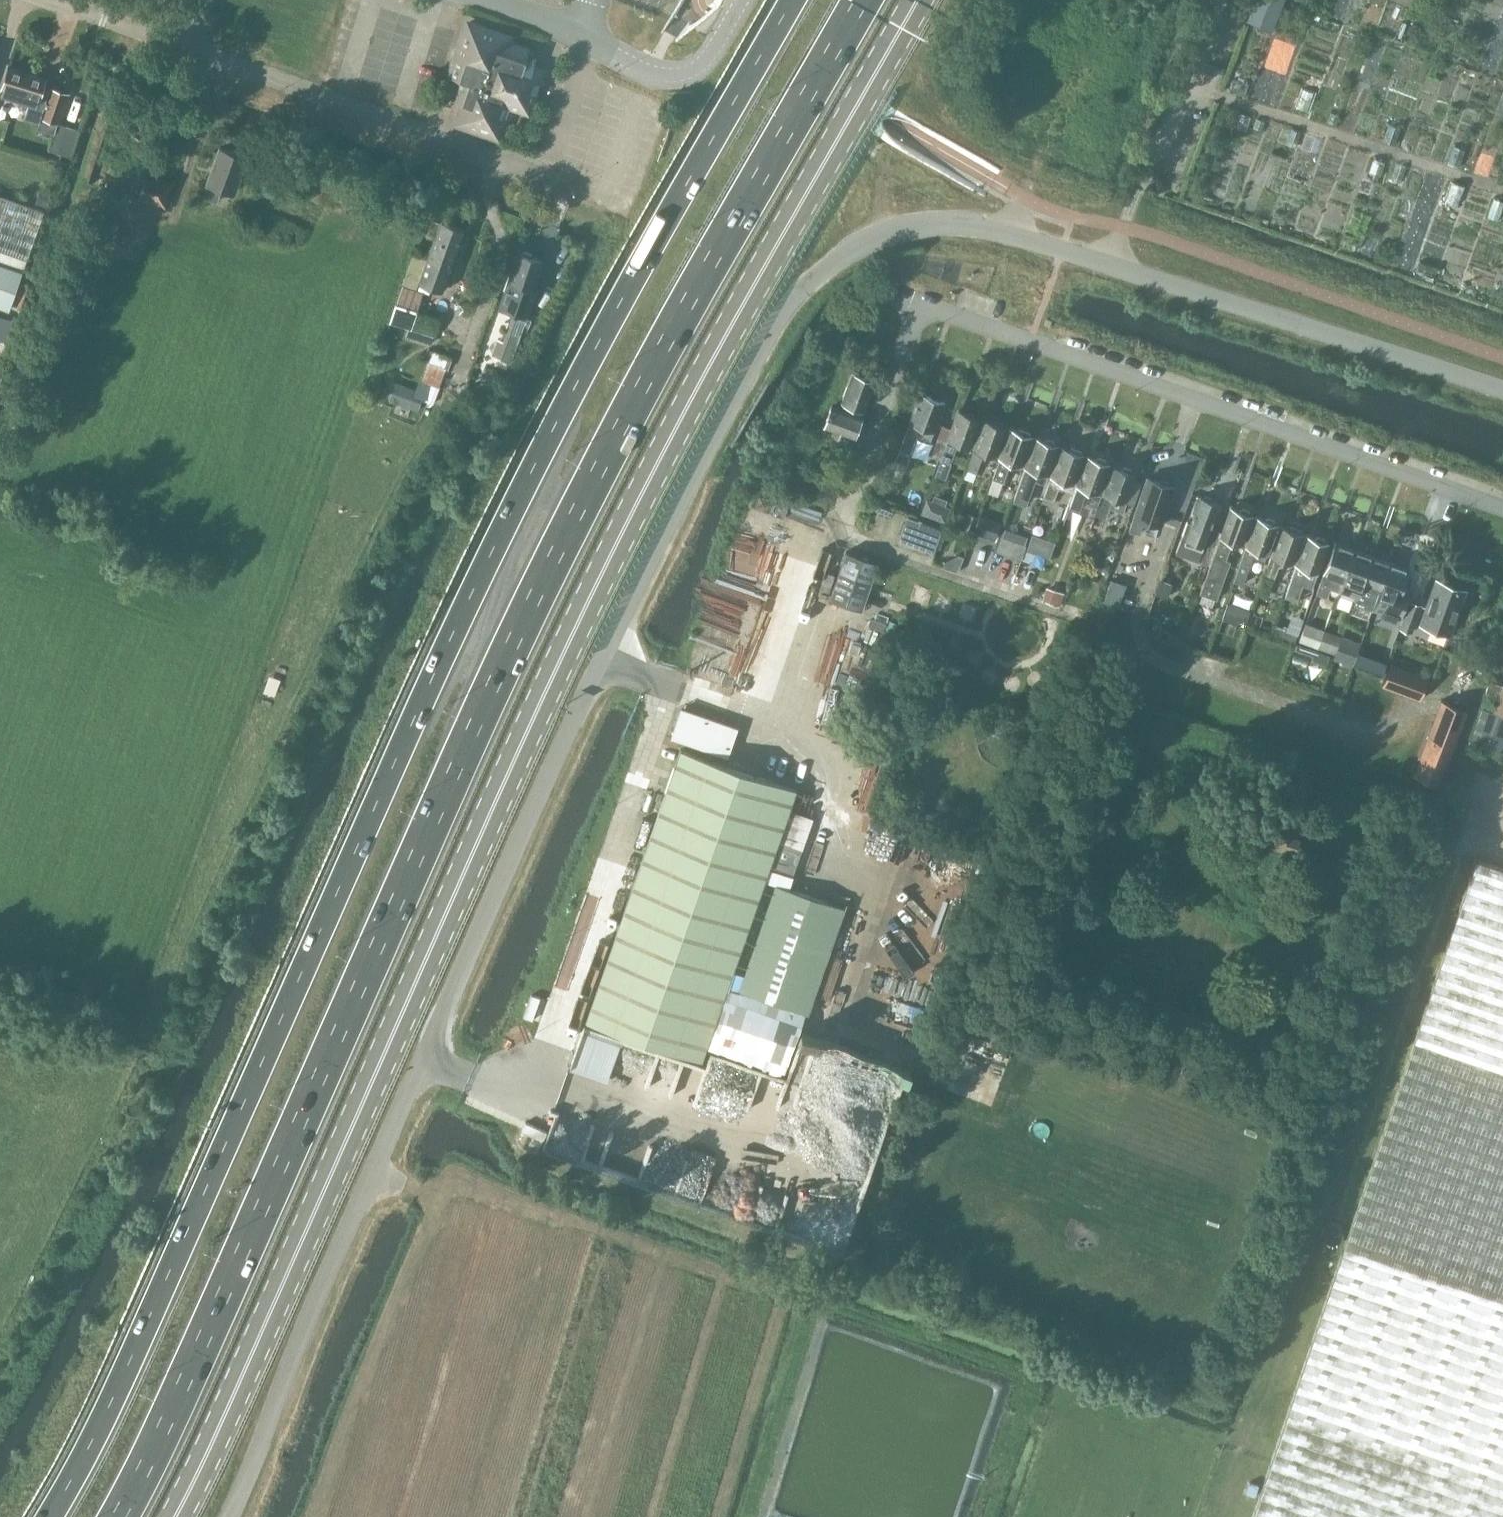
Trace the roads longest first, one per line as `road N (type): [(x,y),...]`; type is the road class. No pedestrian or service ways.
road 1 (primary): [(793,0),(481,575),(147,1324),(49,1516)]
road 2 (primary): [(121,1516),(533,602),(663,348),(862,0)]
road 3 (primary): [(177,1516),(588,605),(670,437),(917,0)]
road 4 (unclassified): [(230,1516),(533,810),(708,450),(790,303),(840,255),(894,232),(974,226),(1062,249)]
road 5 (unclassified): [(1502,508),(901,295)]
road 6 (unclassified): [(1502,389),(1062,249)]
road 7 (unclassified): [(562,185),(186,48)]
road 8 (track): [(1187,81),(1502,190)]
road 9 (unclassified): [(488,0),(671,74),(707,60),(741,0)]
road 10 (unclassified): [(186,48),(49,0)]

